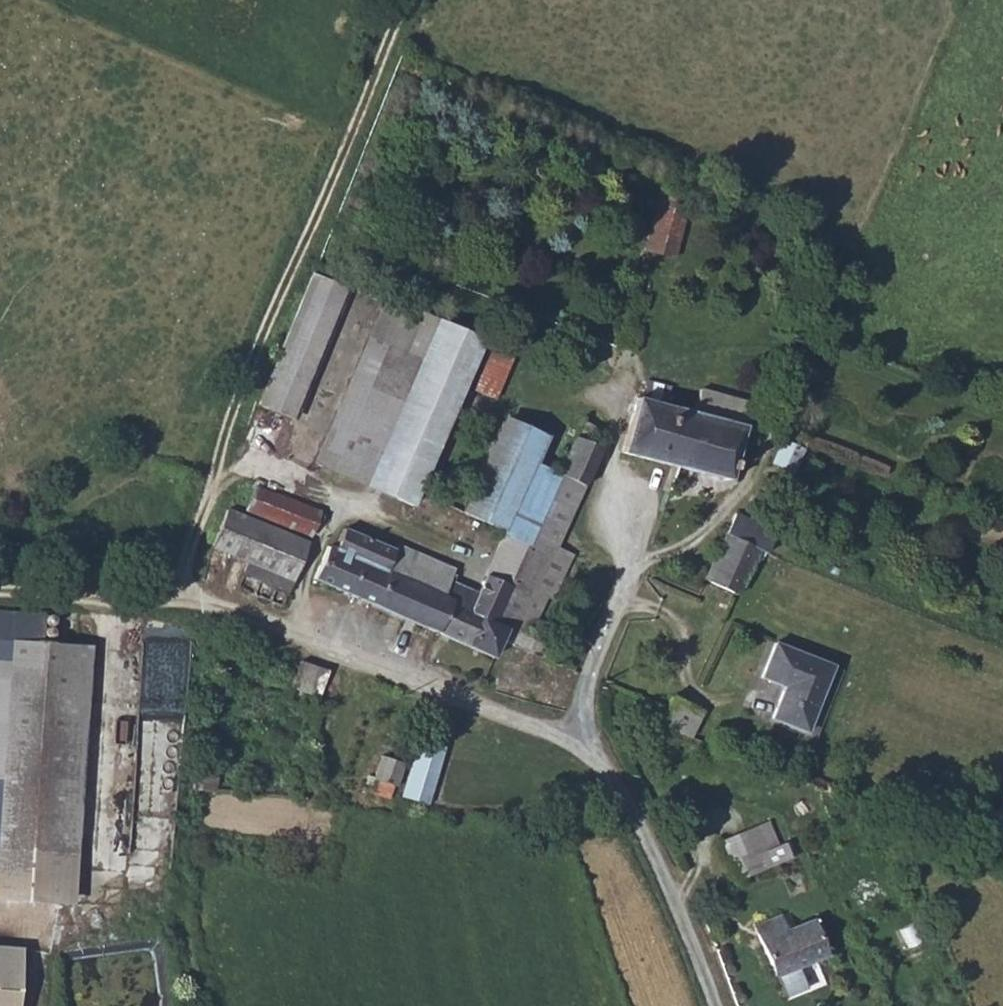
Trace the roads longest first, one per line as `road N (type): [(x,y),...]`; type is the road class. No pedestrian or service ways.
road 1 (track): [(0,590),(184,599),(267,345),(412,0)]
road 2 (unclassified): [(715,1005),(643,831),(614,782),(570,740),(399,668),(248,613),(184,599)]

